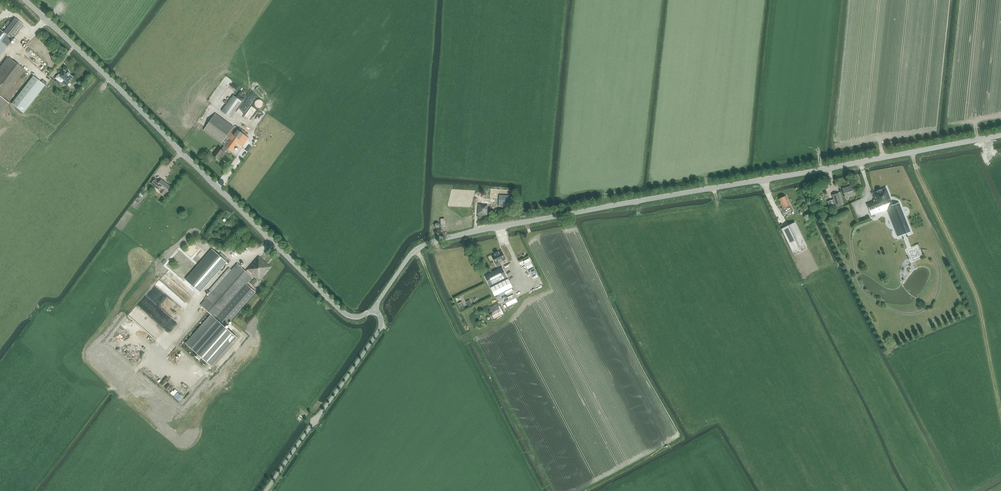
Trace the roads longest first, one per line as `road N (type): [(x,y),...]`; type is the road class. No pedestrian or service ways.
road 1 (unclassified): [(374,308),(410,256),(437,242),(1000,136)]
road 2 (unclassified): [(374,308),(345,314),(25,0)]
road 3 (track): [(416,249),(540,490)]
road 4 (unclassified): [(266,490),(378,332),(374,308)]

